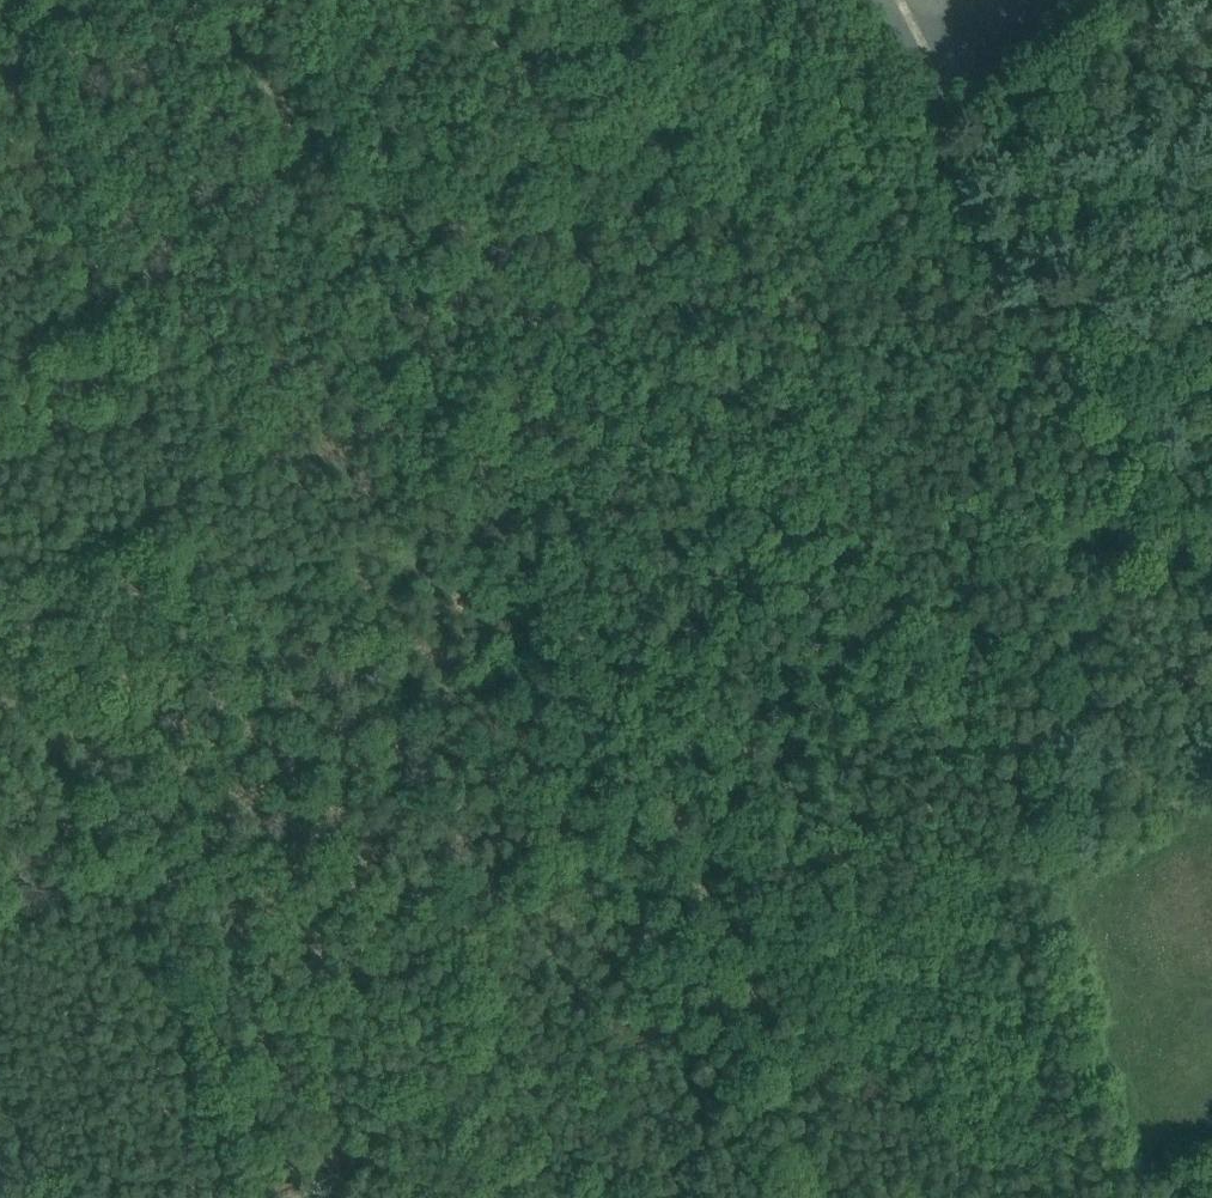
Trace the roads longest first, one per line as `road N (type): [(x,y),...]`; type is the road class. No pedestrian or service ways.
road 1 (track): [(242,0),(694,879),(791,1197)]

